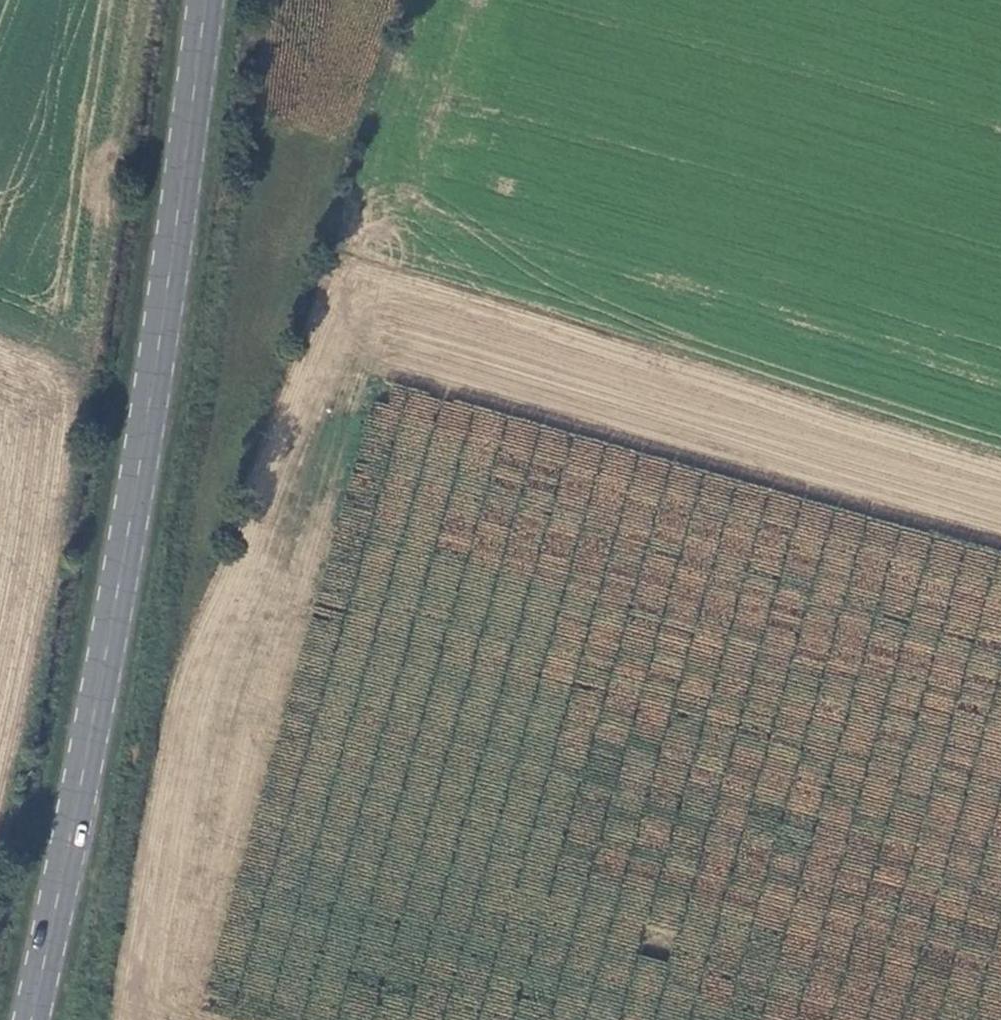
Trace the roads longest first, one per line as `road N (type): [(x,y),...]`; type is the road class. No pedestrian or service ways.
road 1 (primary): [(40,1019),(132,552),(210,0)]

